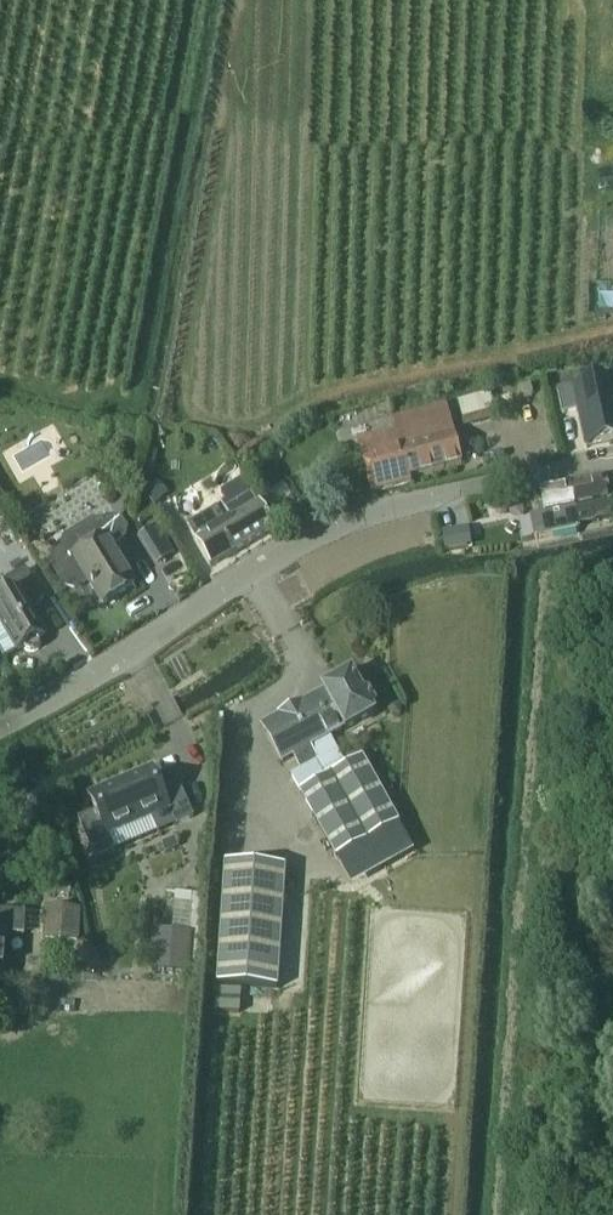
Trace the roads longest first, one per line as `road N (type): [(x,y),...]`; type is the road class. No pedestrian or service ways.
road 1 (unclassified): [(0,728),(341,523),(612,458)]

